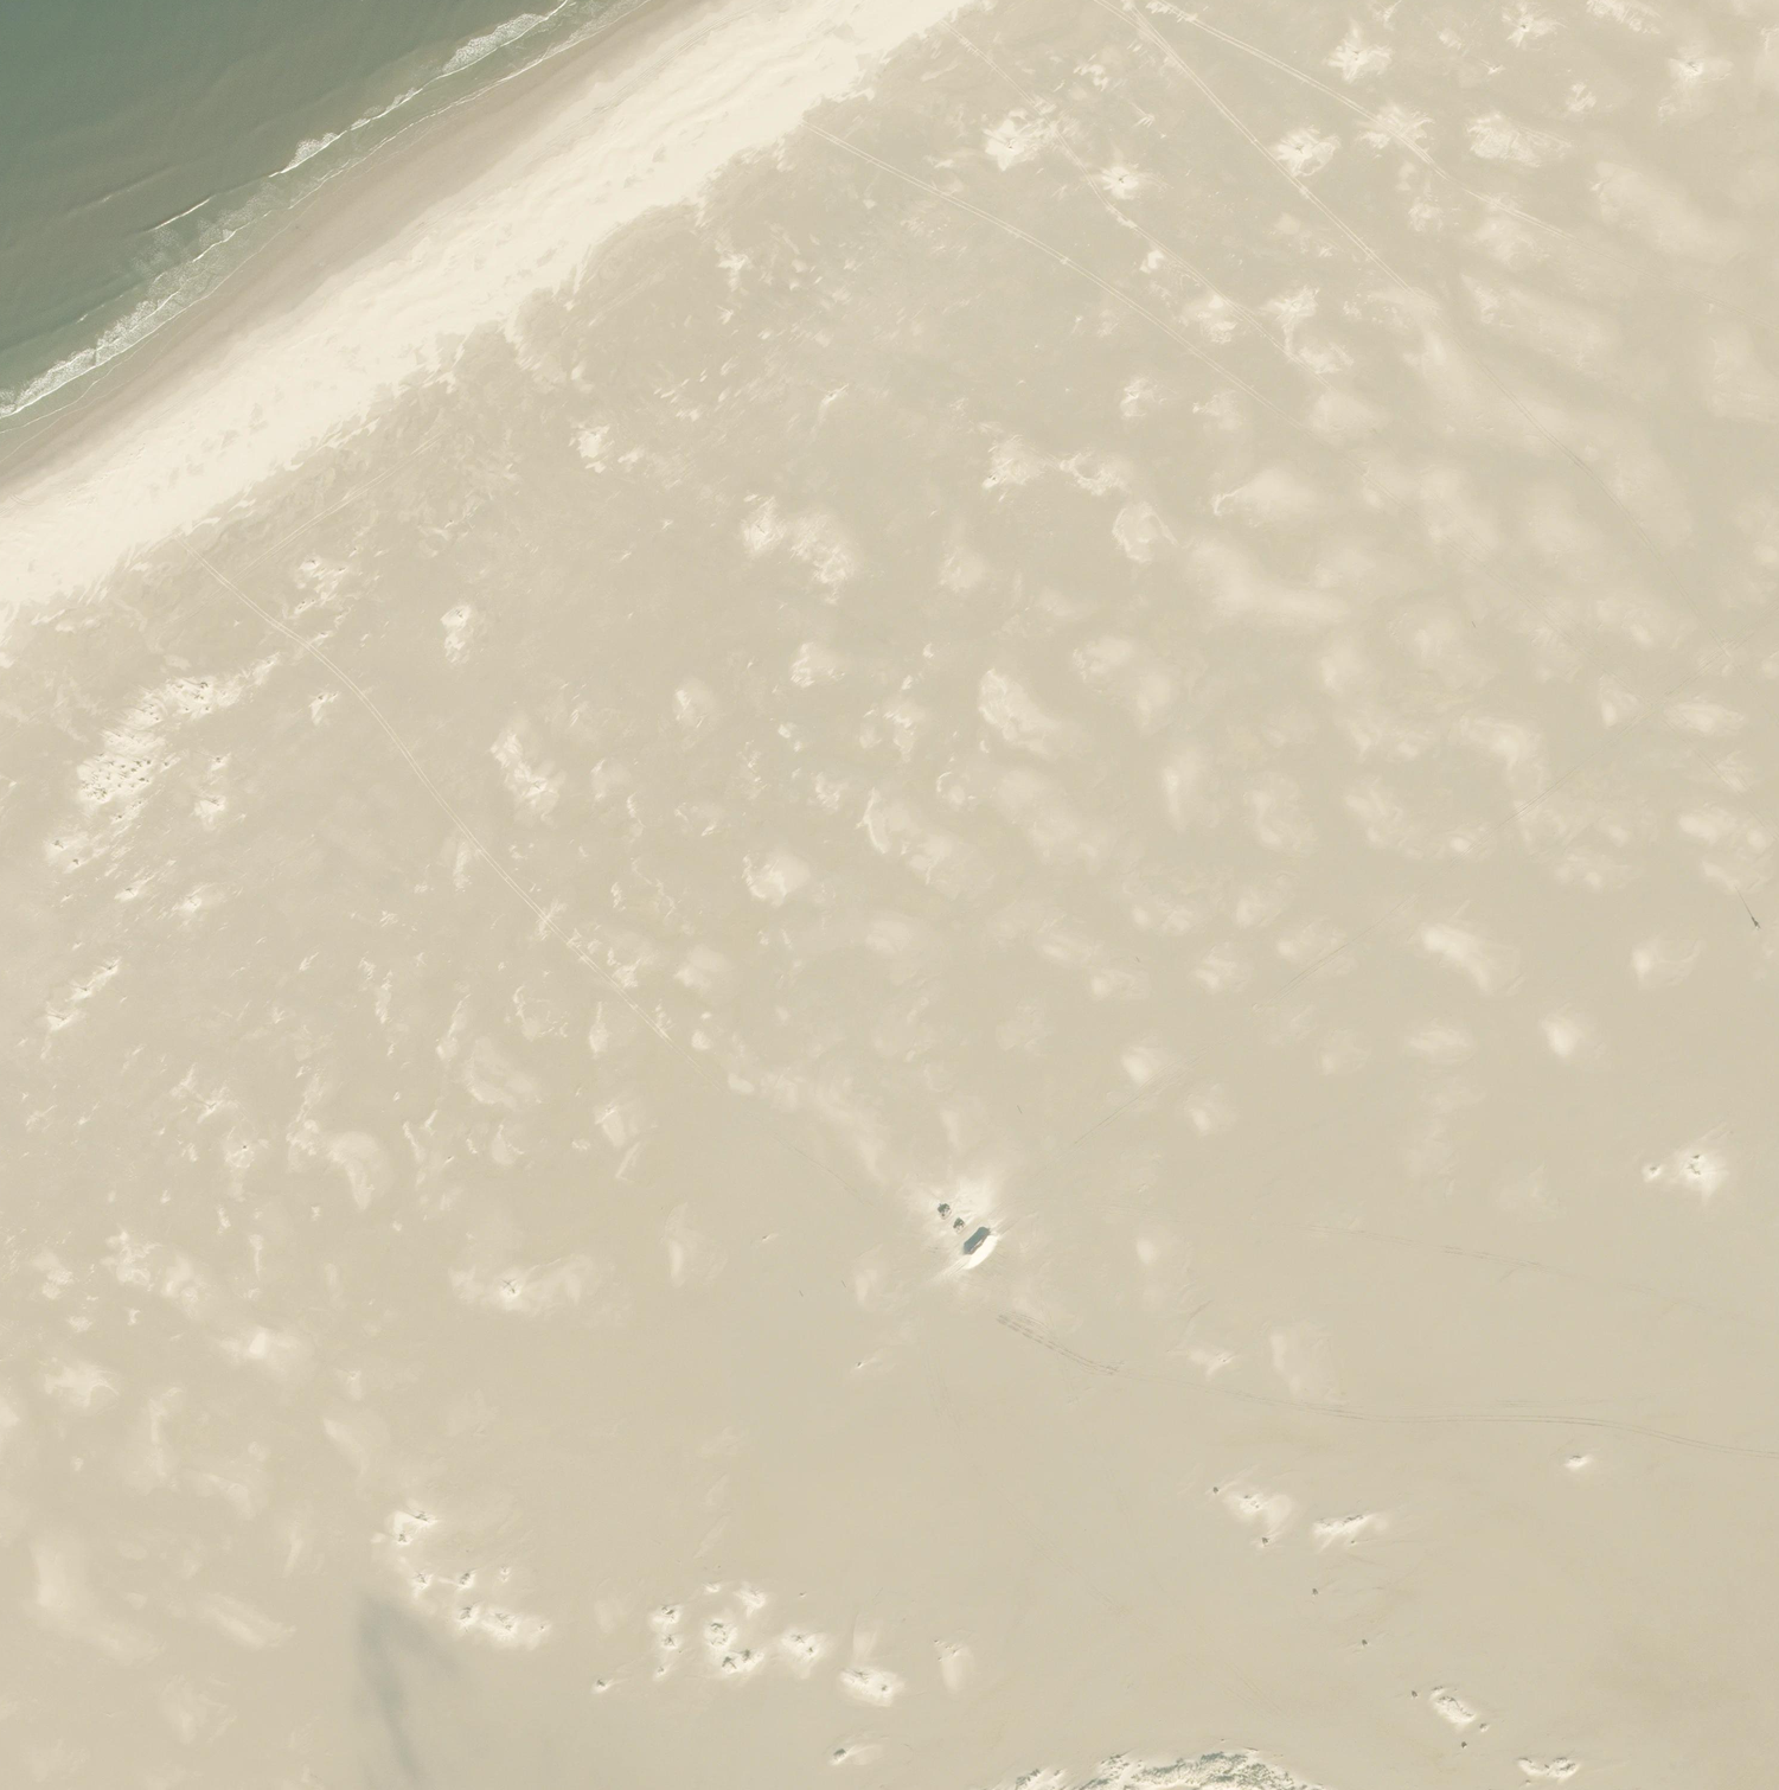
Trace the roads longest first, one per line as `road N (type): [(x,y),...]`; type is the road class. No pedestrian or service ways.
road 1 (track): [(0,998),(1298,0)]

